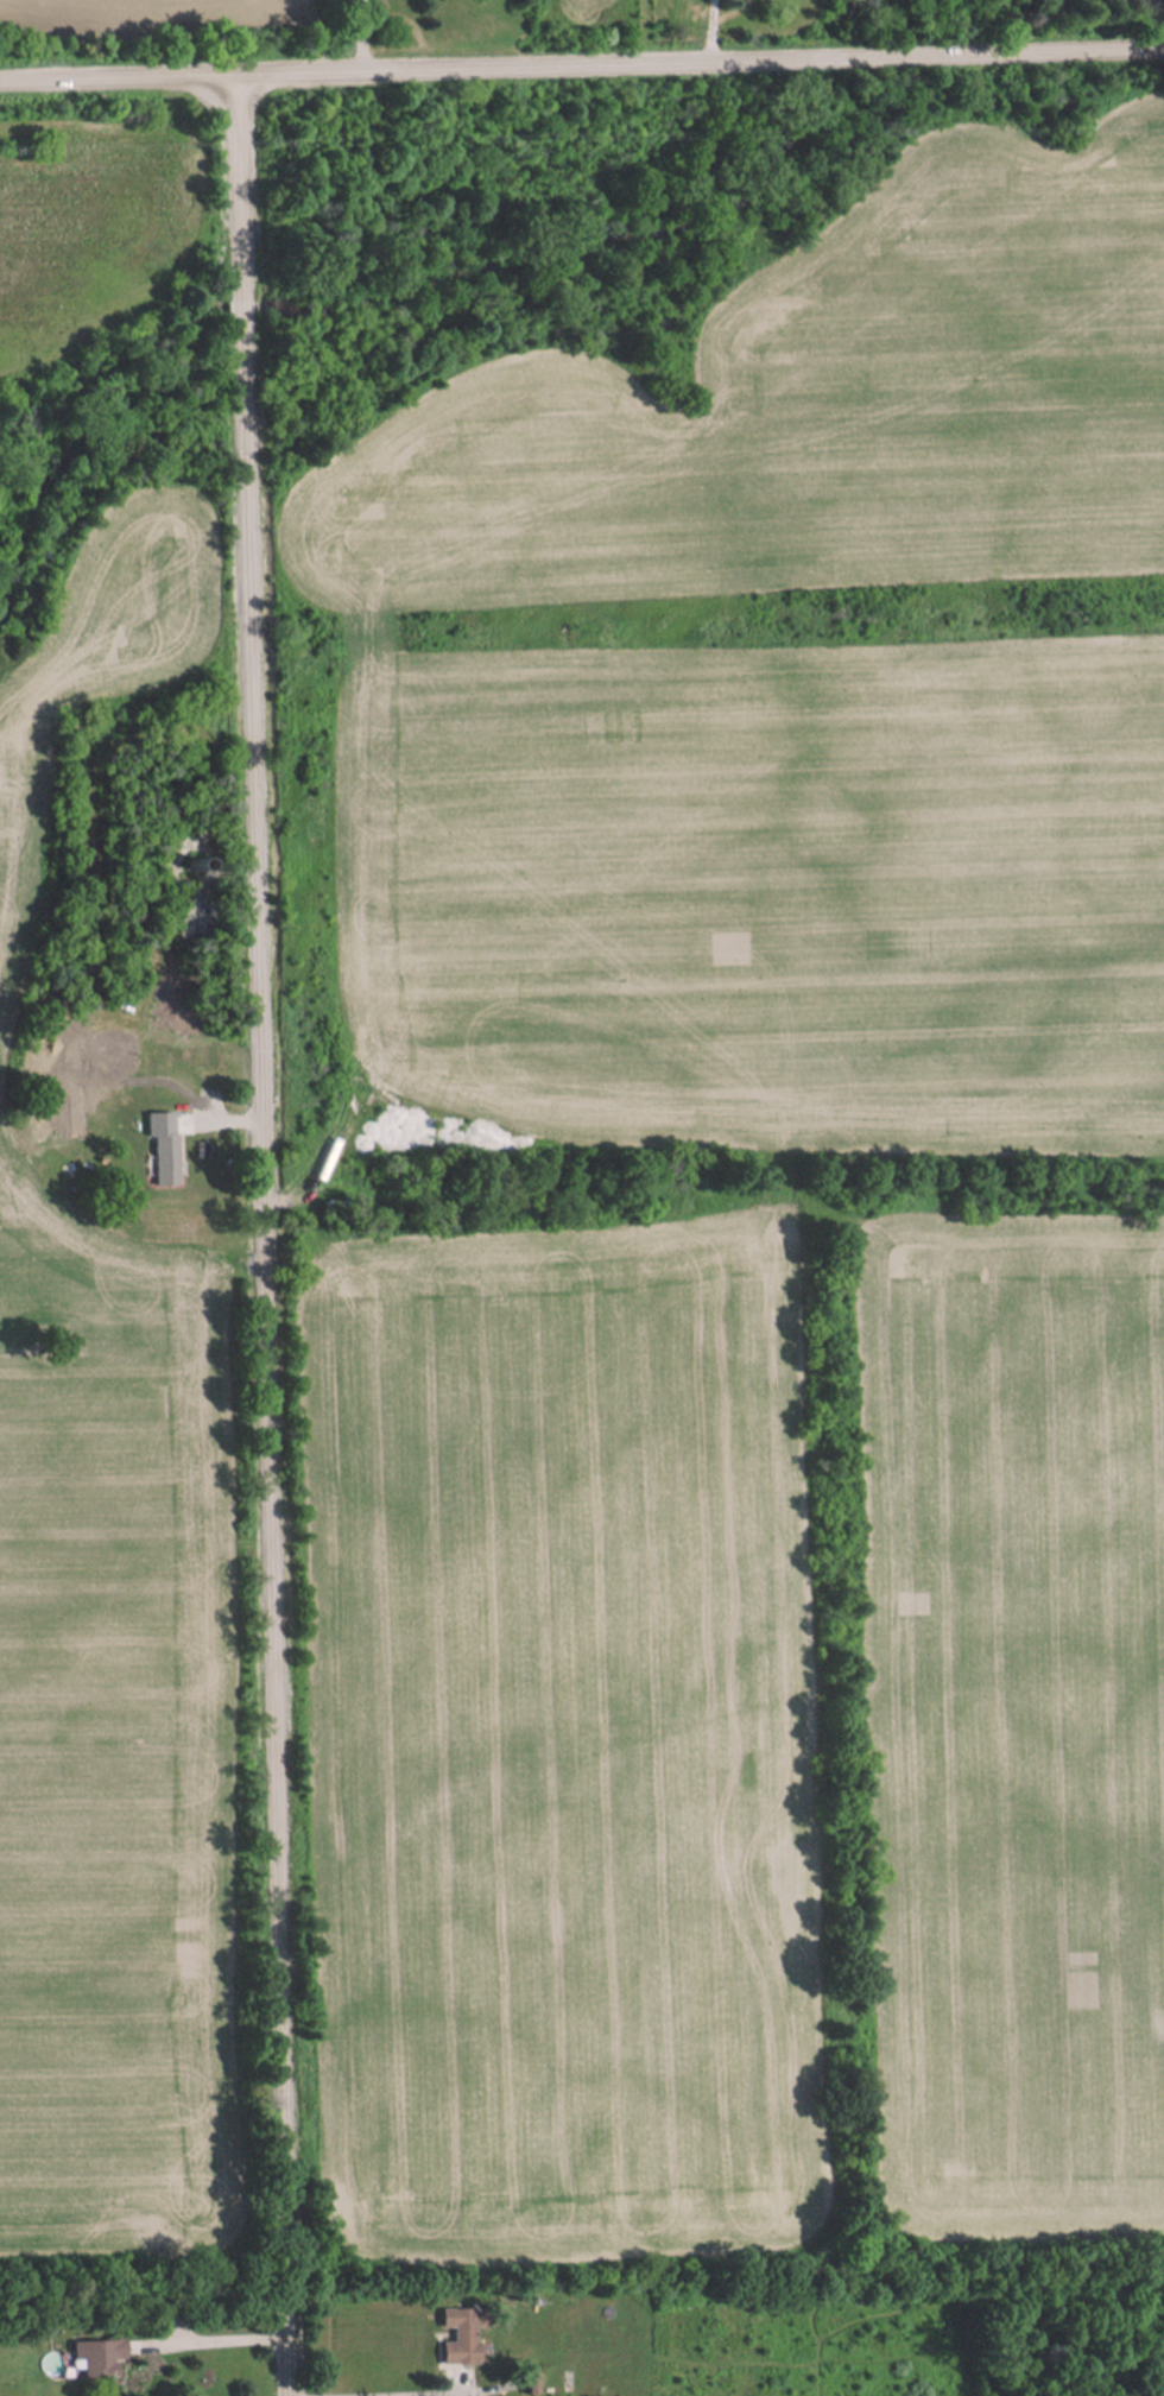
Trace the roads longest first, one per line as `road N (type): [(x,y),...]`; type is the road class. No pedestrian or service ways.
road 1 (residential): [(242,78),(298,2395)]
road 2 (residential): [(1163,38),(242,78),(0,75)]

